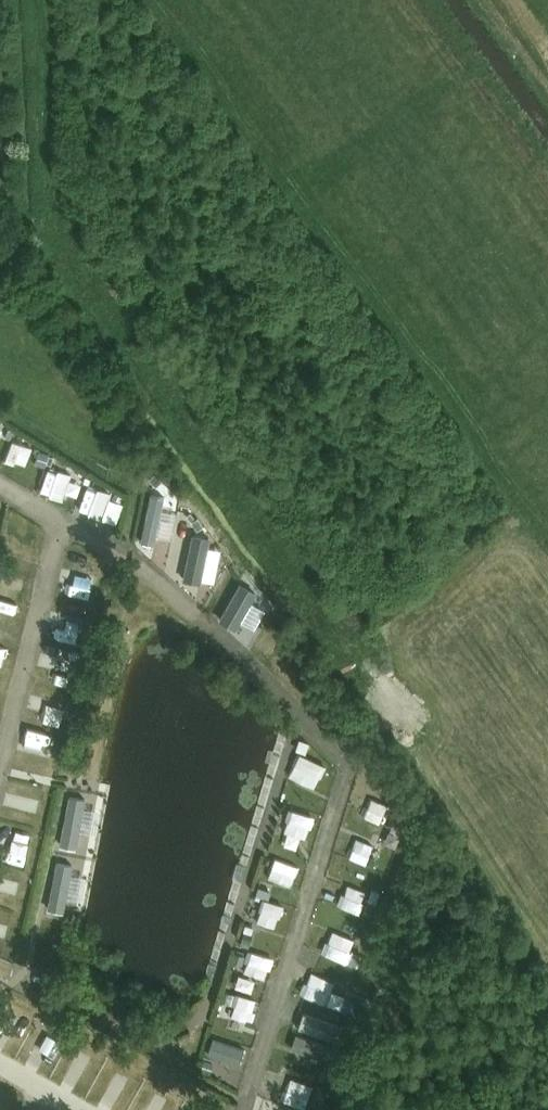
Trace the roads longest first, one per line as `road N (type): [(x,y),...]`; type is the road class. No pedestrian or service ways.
road 1 (track): [(62,519),(154,578),(349,774)]
road 2 (track): [(251,1109),(349,774)]
road 3 (track): [(0,744),(62,519),(0,483)]

